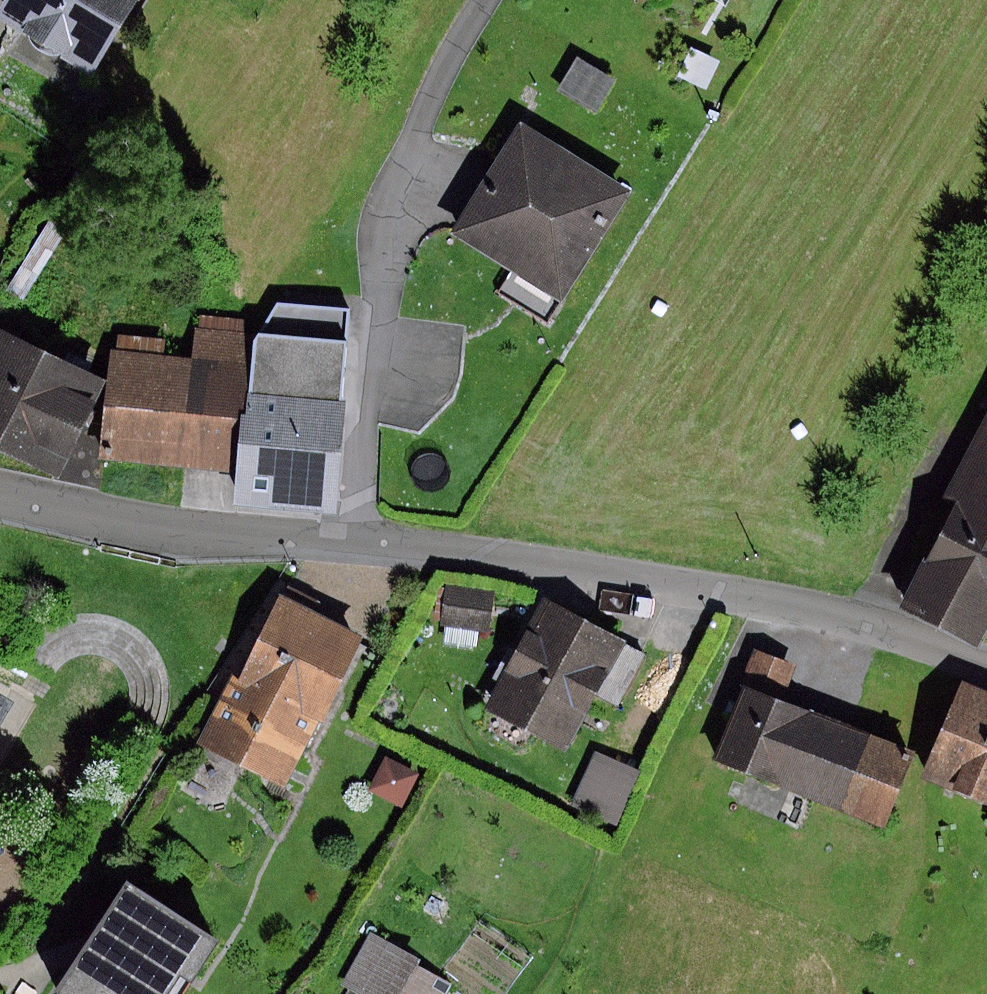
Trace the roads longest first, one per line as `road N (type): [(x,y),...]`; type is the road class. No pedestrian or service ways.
road 1 (residential): [(986,667),(737,592),(566,563),(124,520),(0,489)]

